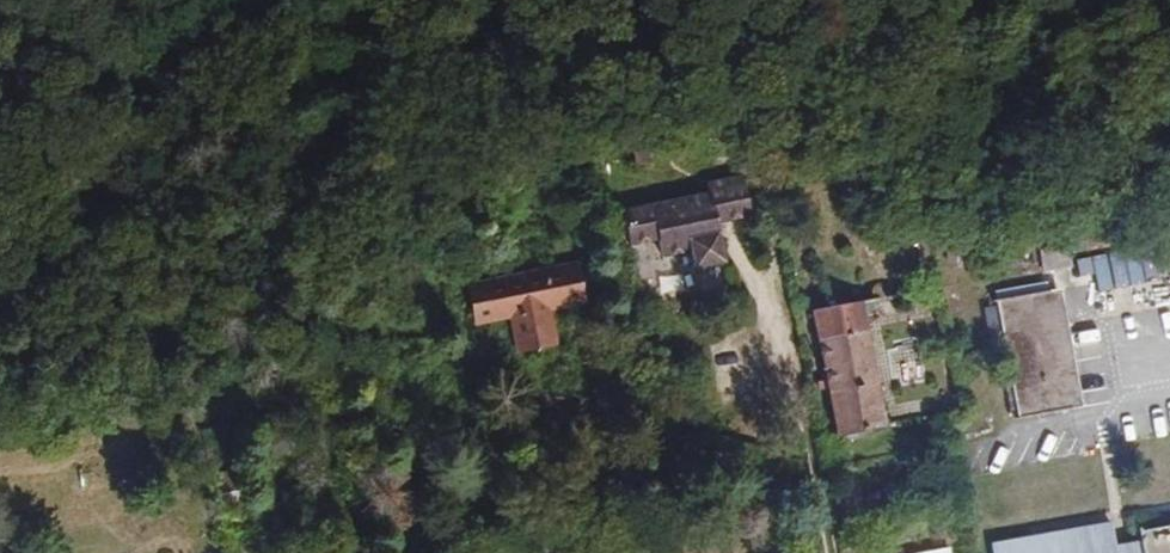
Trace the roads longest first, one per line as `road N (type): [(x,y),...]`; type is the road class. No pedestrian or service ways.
road 1 (track): [(504,0),(468,10),(379,78),(302,158),(138,279),(0,322)]
road 2 (track): [(758,178),(832,552)]
road 3 (track): [(602,495),(438,532),(422,552)]
road 4 (track): [(724,227),(788,330)]

